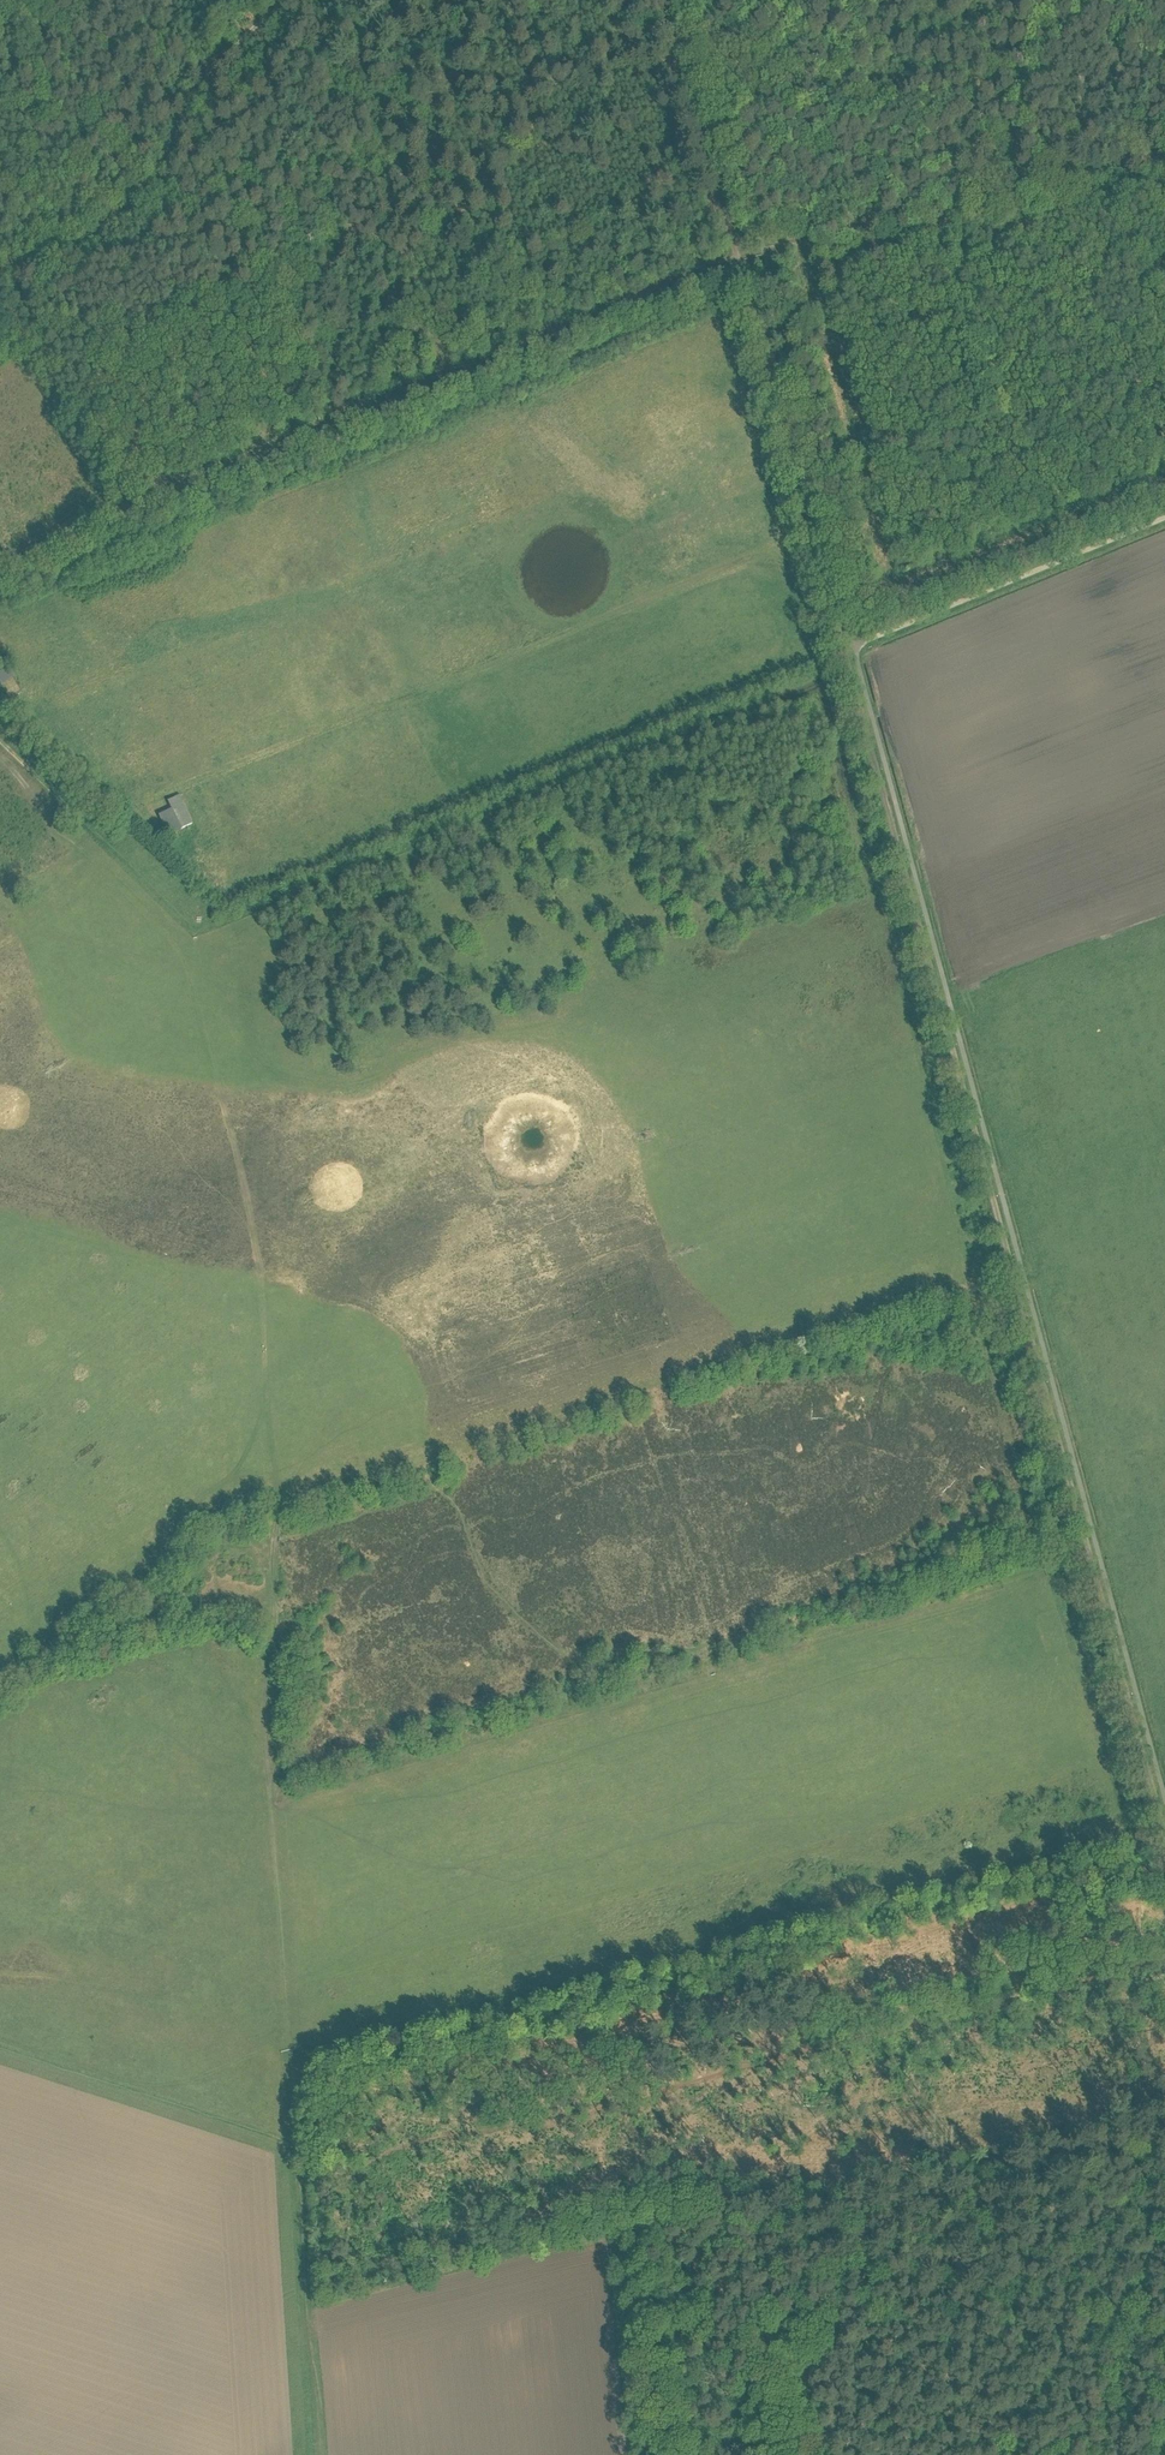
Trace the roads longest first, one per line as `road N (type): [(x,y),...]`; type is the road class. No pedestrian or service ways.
road 1 (track): [(1164,1832),(844,651)]
road 2 (track): [(0,759),(53,824),(151,916),(190,975),(259,1270),(279,1506),(274,1540)]
road 3 (track): [(844,651),(668,0)]
road 4 (track): [(290,2054),(318,2454)]
road 5 (track): [(282,0),(201,84),(150,186),(113,225),(22,265)]
road 6 (track): [(0,1684),(190,1549),(274,1540)]

